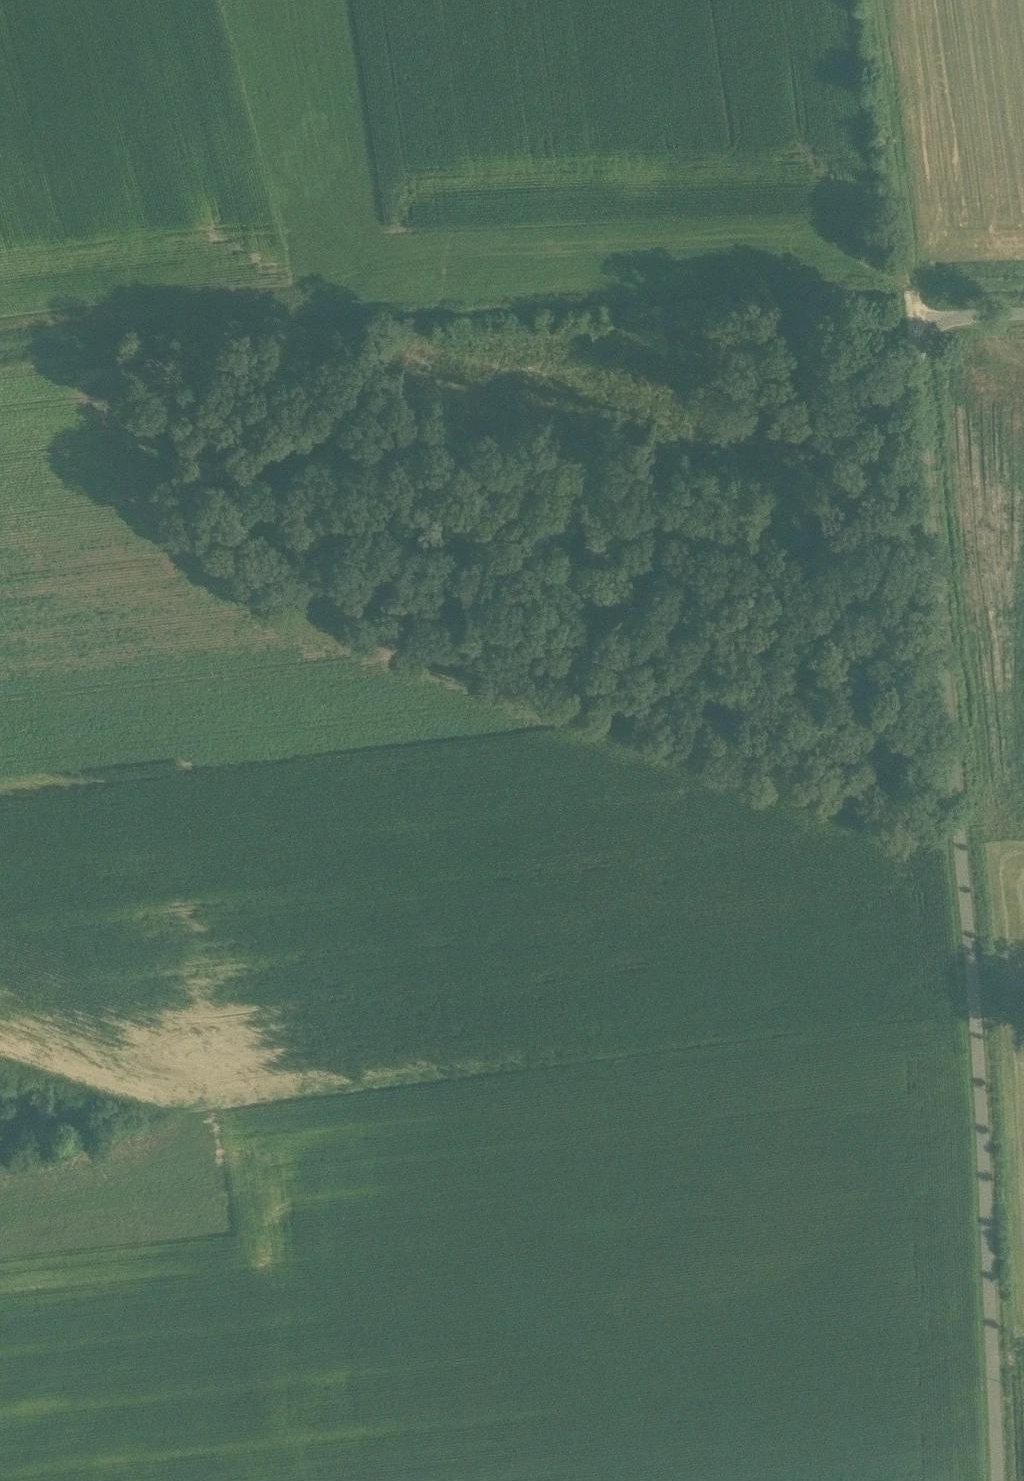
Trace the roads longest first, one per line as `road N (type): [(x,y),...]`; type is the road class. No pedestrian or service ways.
road 1 (unclassified): [(1023,312),(941,318),(920,341),(978,1055),(998,1480)]

